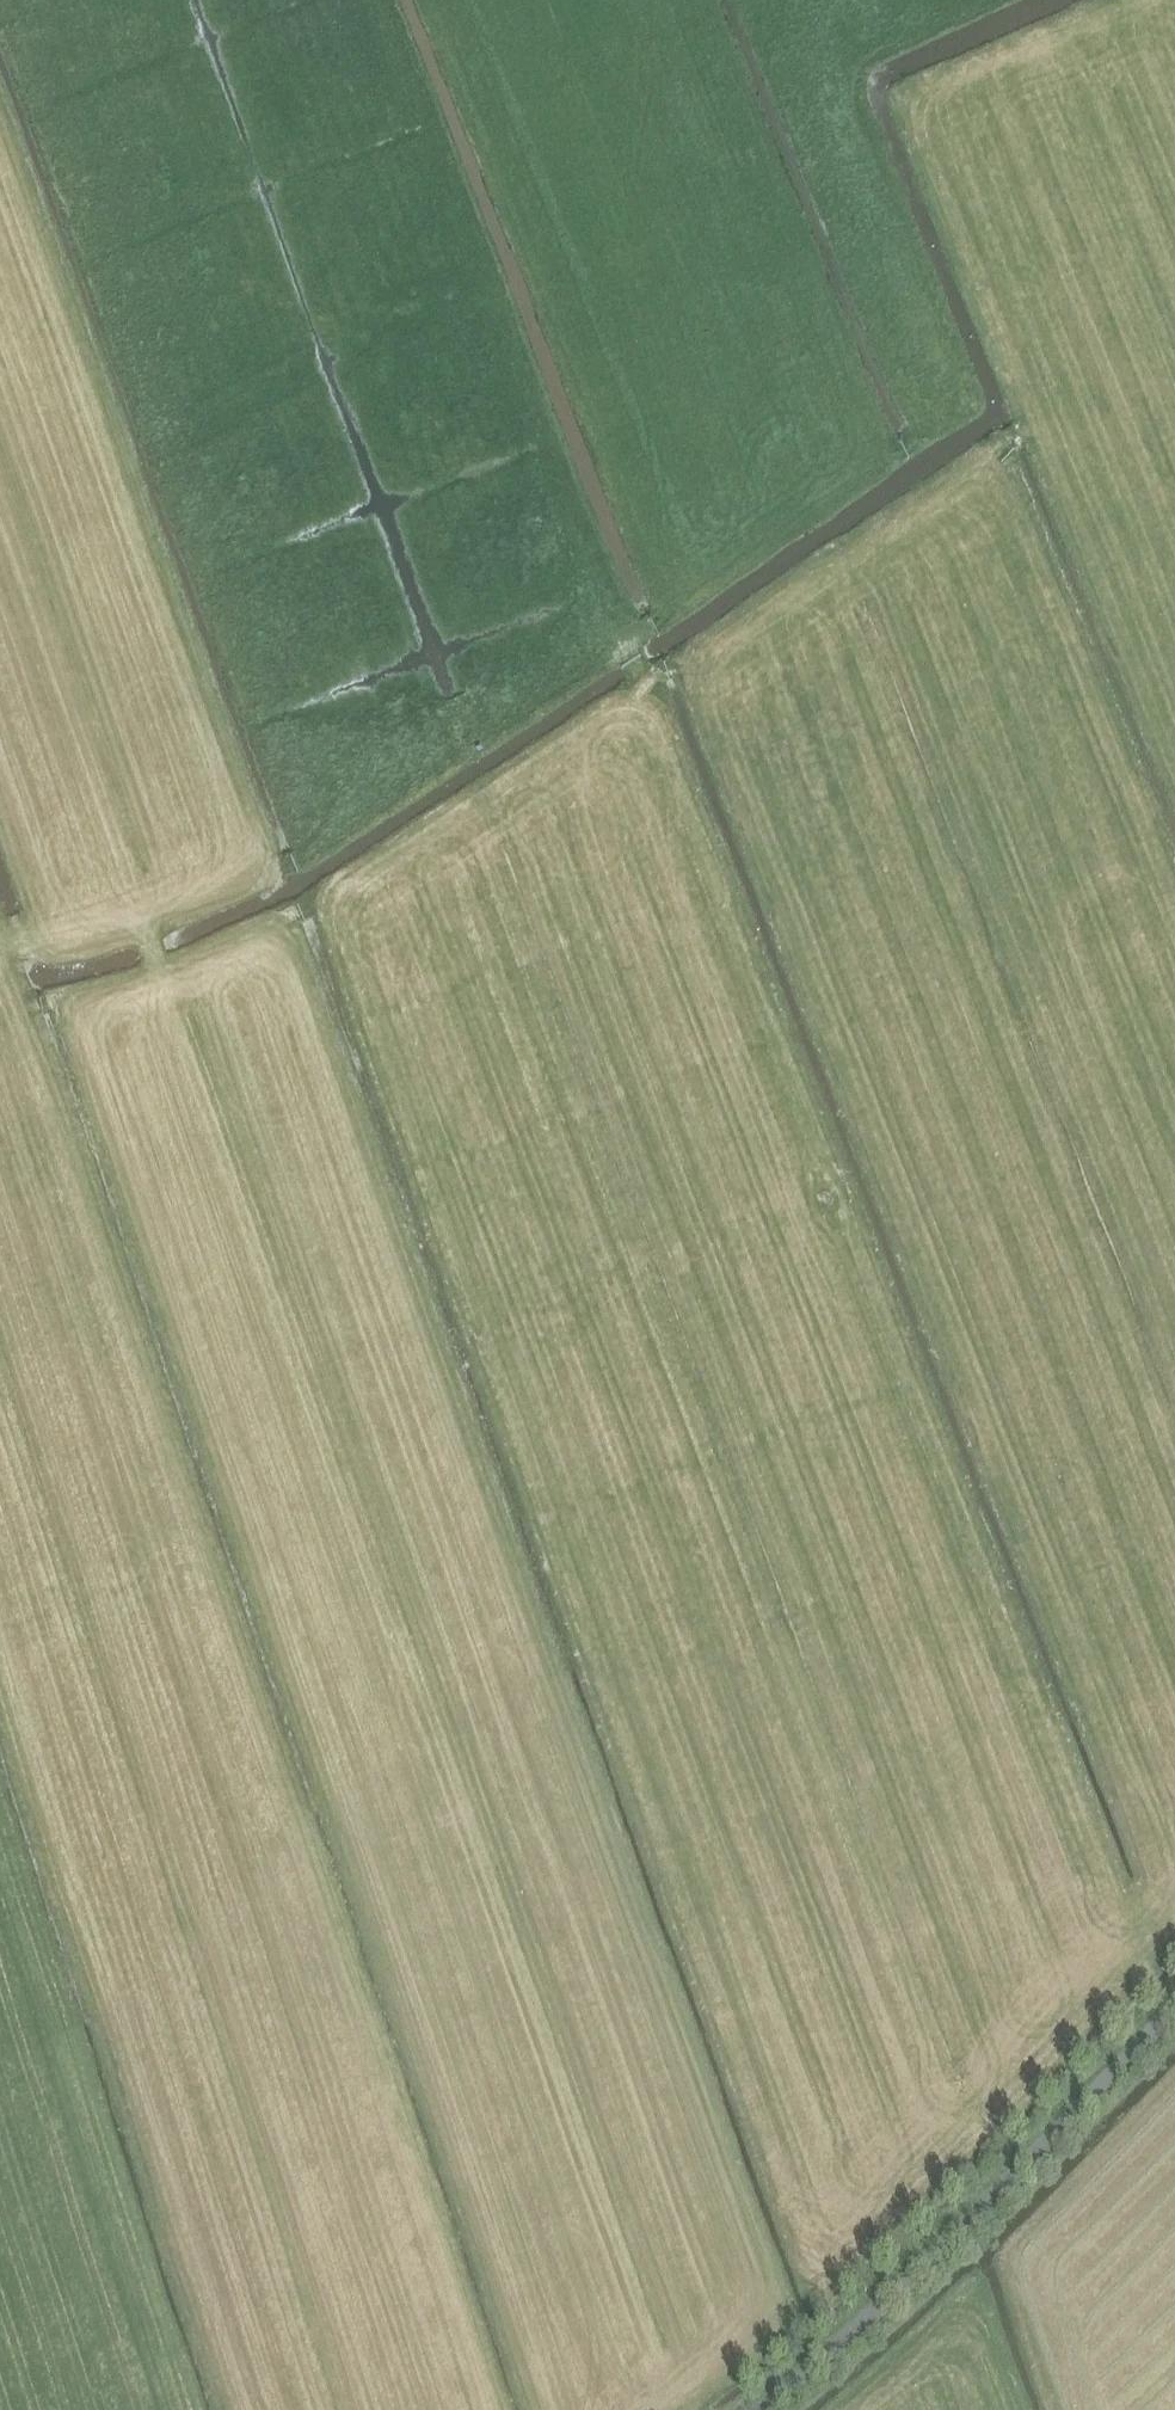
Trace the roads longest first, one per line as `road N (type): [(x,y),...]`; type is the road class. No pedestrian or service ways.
road 1 (unclassified): [(740,2409),(1174,1999)]

